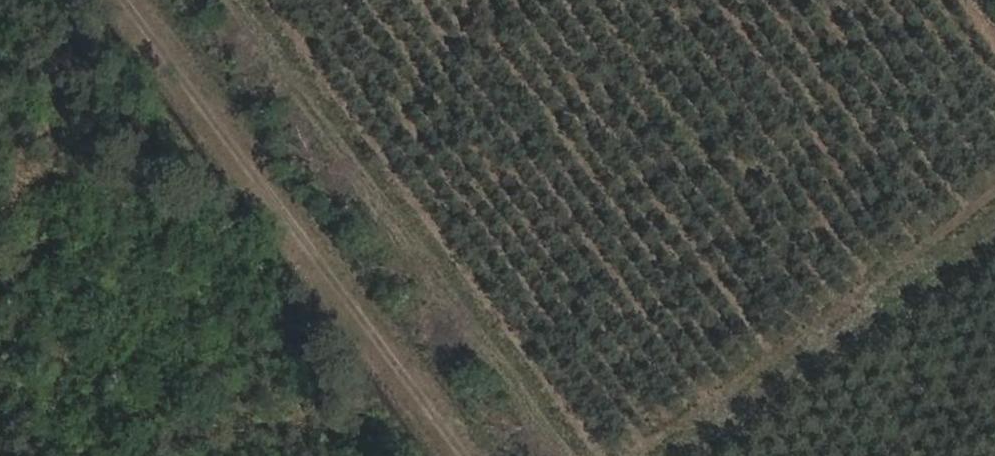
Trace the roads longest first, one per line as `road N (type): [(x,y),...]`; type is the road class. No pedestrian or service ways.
road 1 (track): [(126,0),(463,455)]

